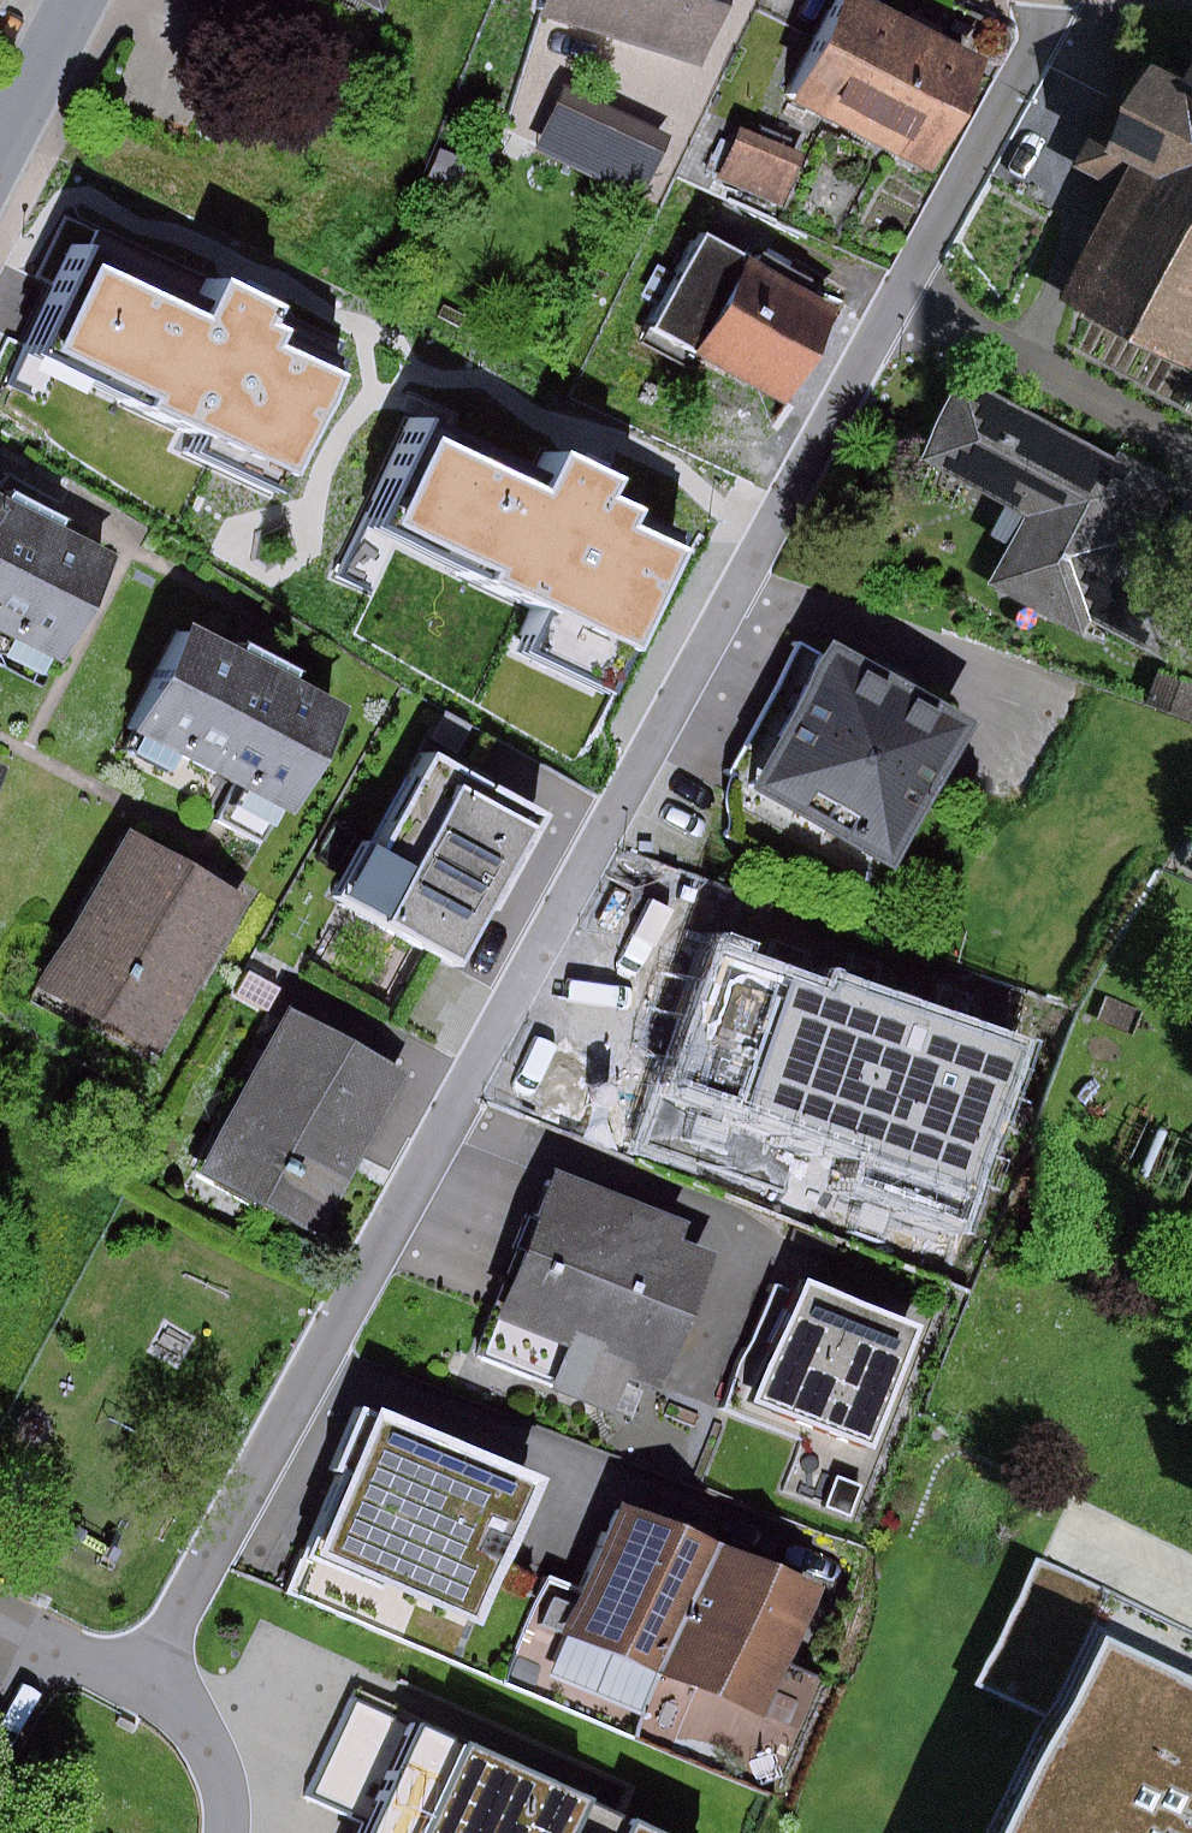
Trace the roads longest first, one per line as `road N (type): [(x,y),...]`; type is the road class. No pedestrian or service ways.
road 1 (residential): [(145,1685),(1054,0)]
road 2 (residential): [(87,0),(0,169)]
road 3 (residential): [(227,1832),(231,1798),(198,1724),(145,1685)]
road 4 (unclassified): [(145,1685),(0,1615)]

